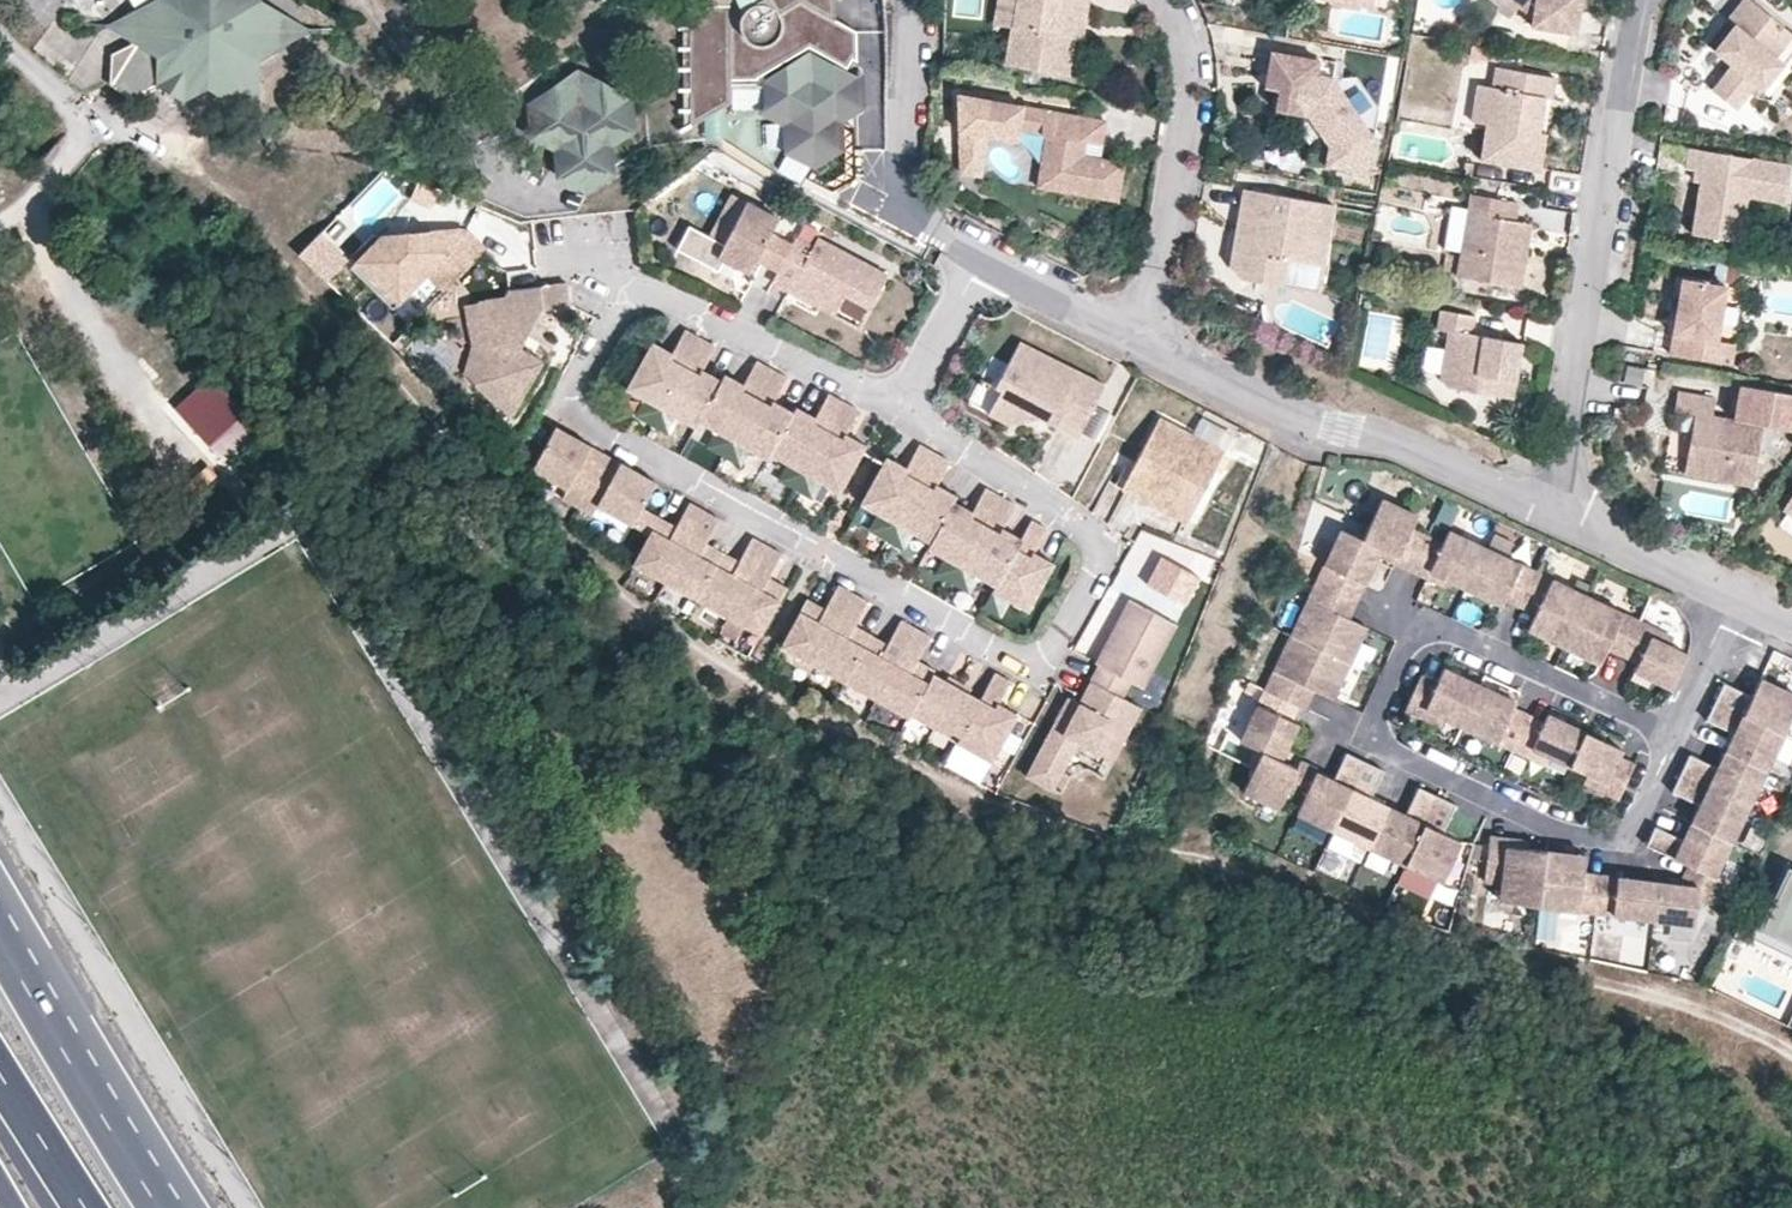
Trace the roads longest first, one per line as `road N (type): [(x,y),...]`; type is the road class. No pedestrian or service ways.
road 1 (residential): [(899,410),(666,296),(641,297),(616,317),(586,373),(587,397),(602,417),(1022,657),(1045,652),(1069,625),(1101,555),(1090,530),(1038,494)]
road 2 (residential): [(1674,735),(1454,630),(1422,627),(1377,712),(1394,751),(1551,827),(1619,841),(1640,821)]
road 3 (residential): [(1643,0),(1591,260),(1556,509)]
road 4 (track): [(0,28),(97,126),(21,217),(141,389)]
road 5 (residential): [(1149,346),(1556,509)]
road 6 (trunk): [(200,1207),(0,893)]
road 7 (residential): [(1163,0),(1183,34),(1186,94),(1149,346)]
road 8 (trunk): [(156,1207),(0,940)]
road 9 (residential): [(907,0),(902,174),(919,220),(981,260)]
road 10 (residential): [(1556,509),(1733,596)]
road 11 (residential): [(981,260),(1149,346)]
road 12 (residential): [(981,260),(899,410)]
road 13 (residential): [(1038,494),(899,410)]
road 14 (trunk): [(0,1074),(83,1207)]
road 15 (residential): [(1733,596),(1674,735)]

